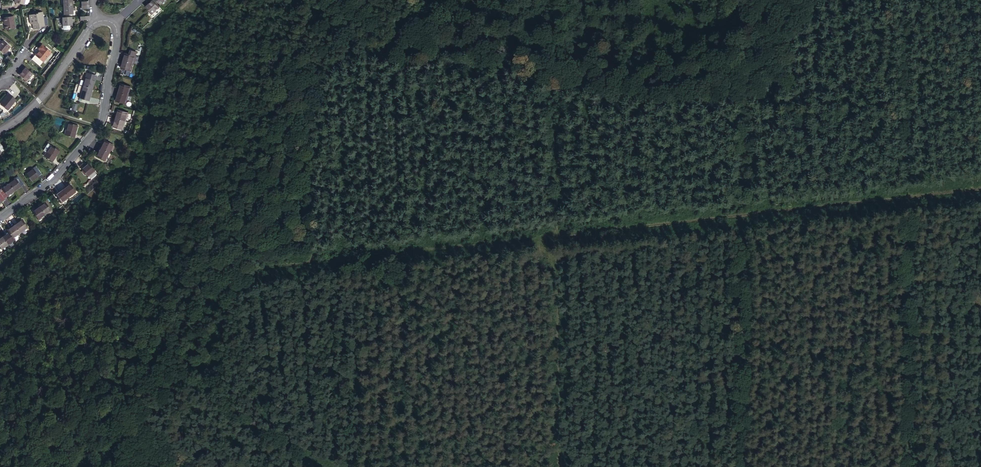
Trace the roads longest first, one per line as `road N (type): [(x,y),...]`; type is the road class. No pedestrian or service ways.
road 1 (track): [(549,239),(980,190)]
road 2 (track): [(309,268),(549,239)]
road 3 (residential): [(114,24),(116,51),(100,125),(59,175),(0,218)]
road 4 (track): [(549,239),(562,466)]
road 5 (residential): [(0,131),(38,100),(97,22)]

